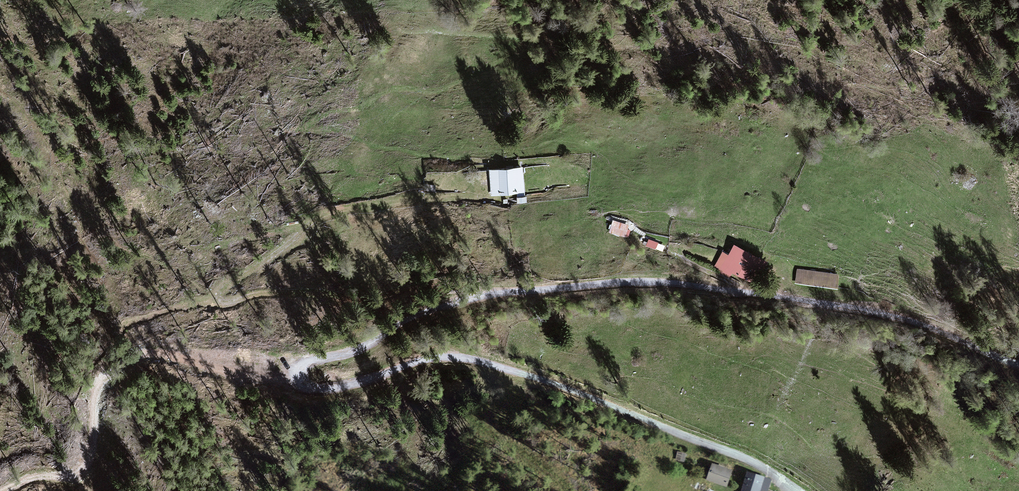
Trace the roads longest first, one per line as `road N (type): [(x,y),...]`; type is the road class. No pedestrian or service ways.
road 1 (unclassified): [(801,490),(761,465),(630,411),(473,359),(436,355),(319,389),(304,383),(302,369),(372,343),(414,316),(480,296),(631,282),(905,319),(1018,365)]
road 2 (track): [(479,190),(326,212),(216,292),(226,302),(312,292),(365,299),(450,282),(480,296)]

